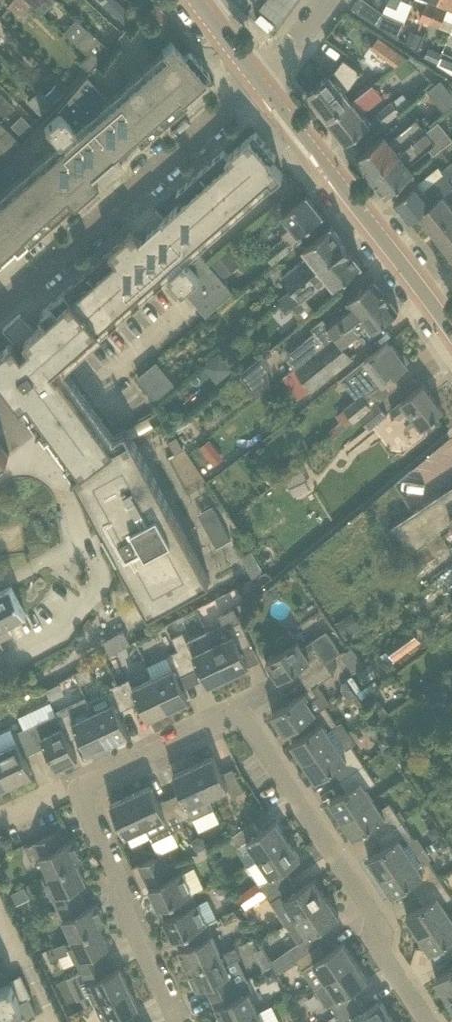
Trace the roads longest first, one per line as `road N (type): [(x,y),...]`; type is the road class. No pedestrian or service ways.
road 1 (residential): [(429,1021),(384,953),(381,923),(238,712)]
road 2 (residential): [(257,80),(0,304)]
road 3 (tertiary): [(451,334),(257,80)]
road 4 (residential): [(177,1021),(78,788)]
road 5 (residential): [(78,788),(238,712)]

